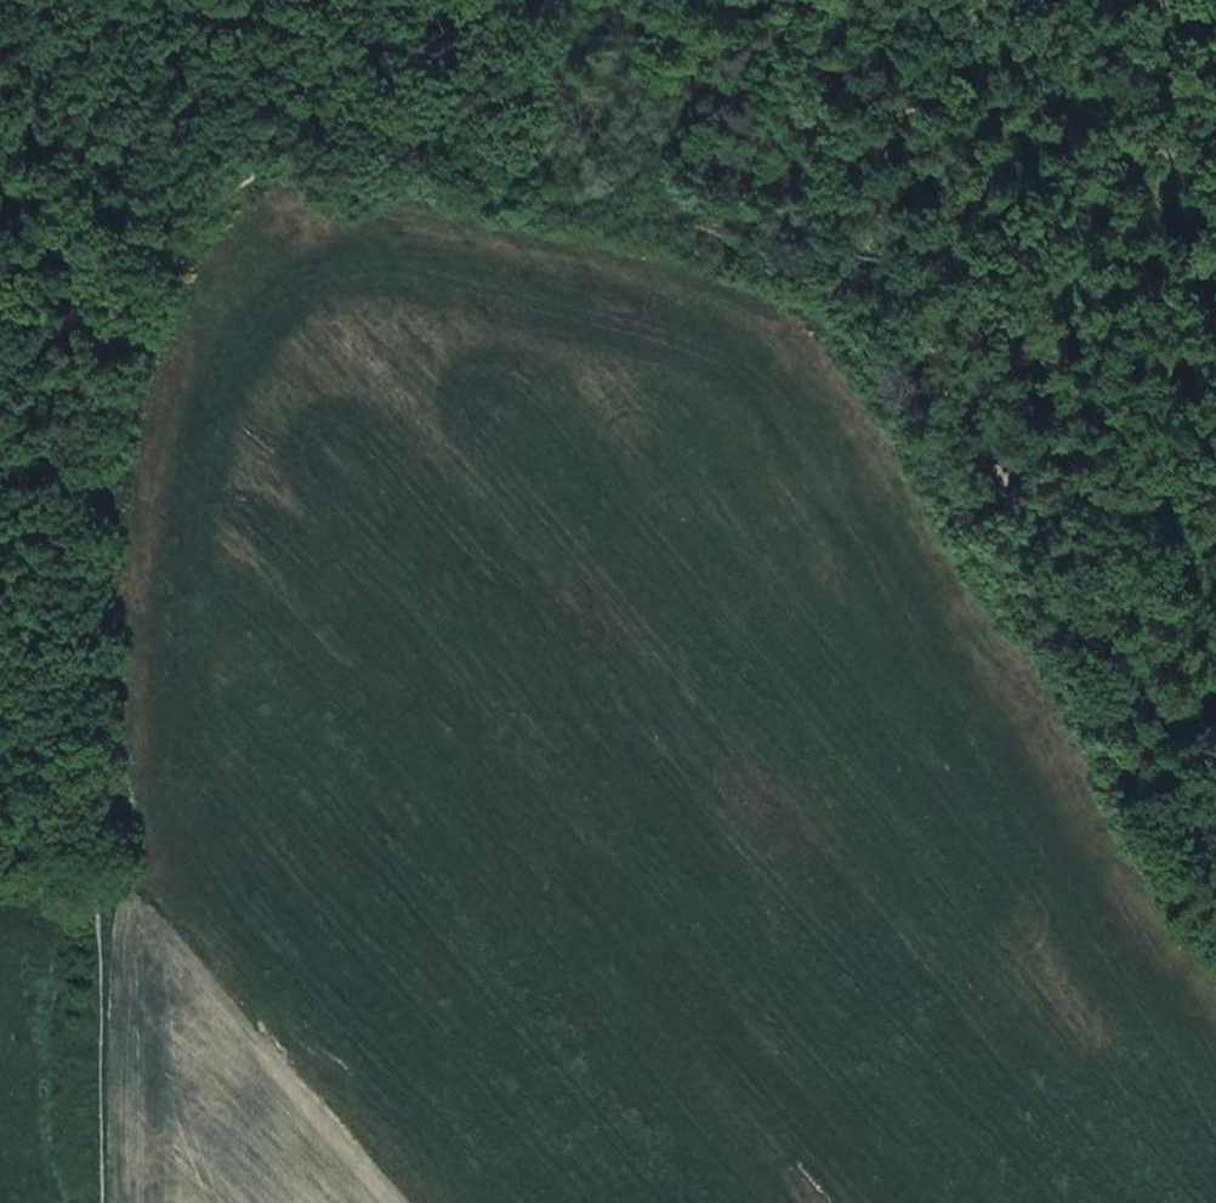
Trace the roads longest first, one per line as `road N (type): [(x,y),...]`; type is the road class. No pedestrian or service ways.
road 1 (track): [(872,0),(901,208),(939,370),(1088,619),(1152,790),(1215,893)]

